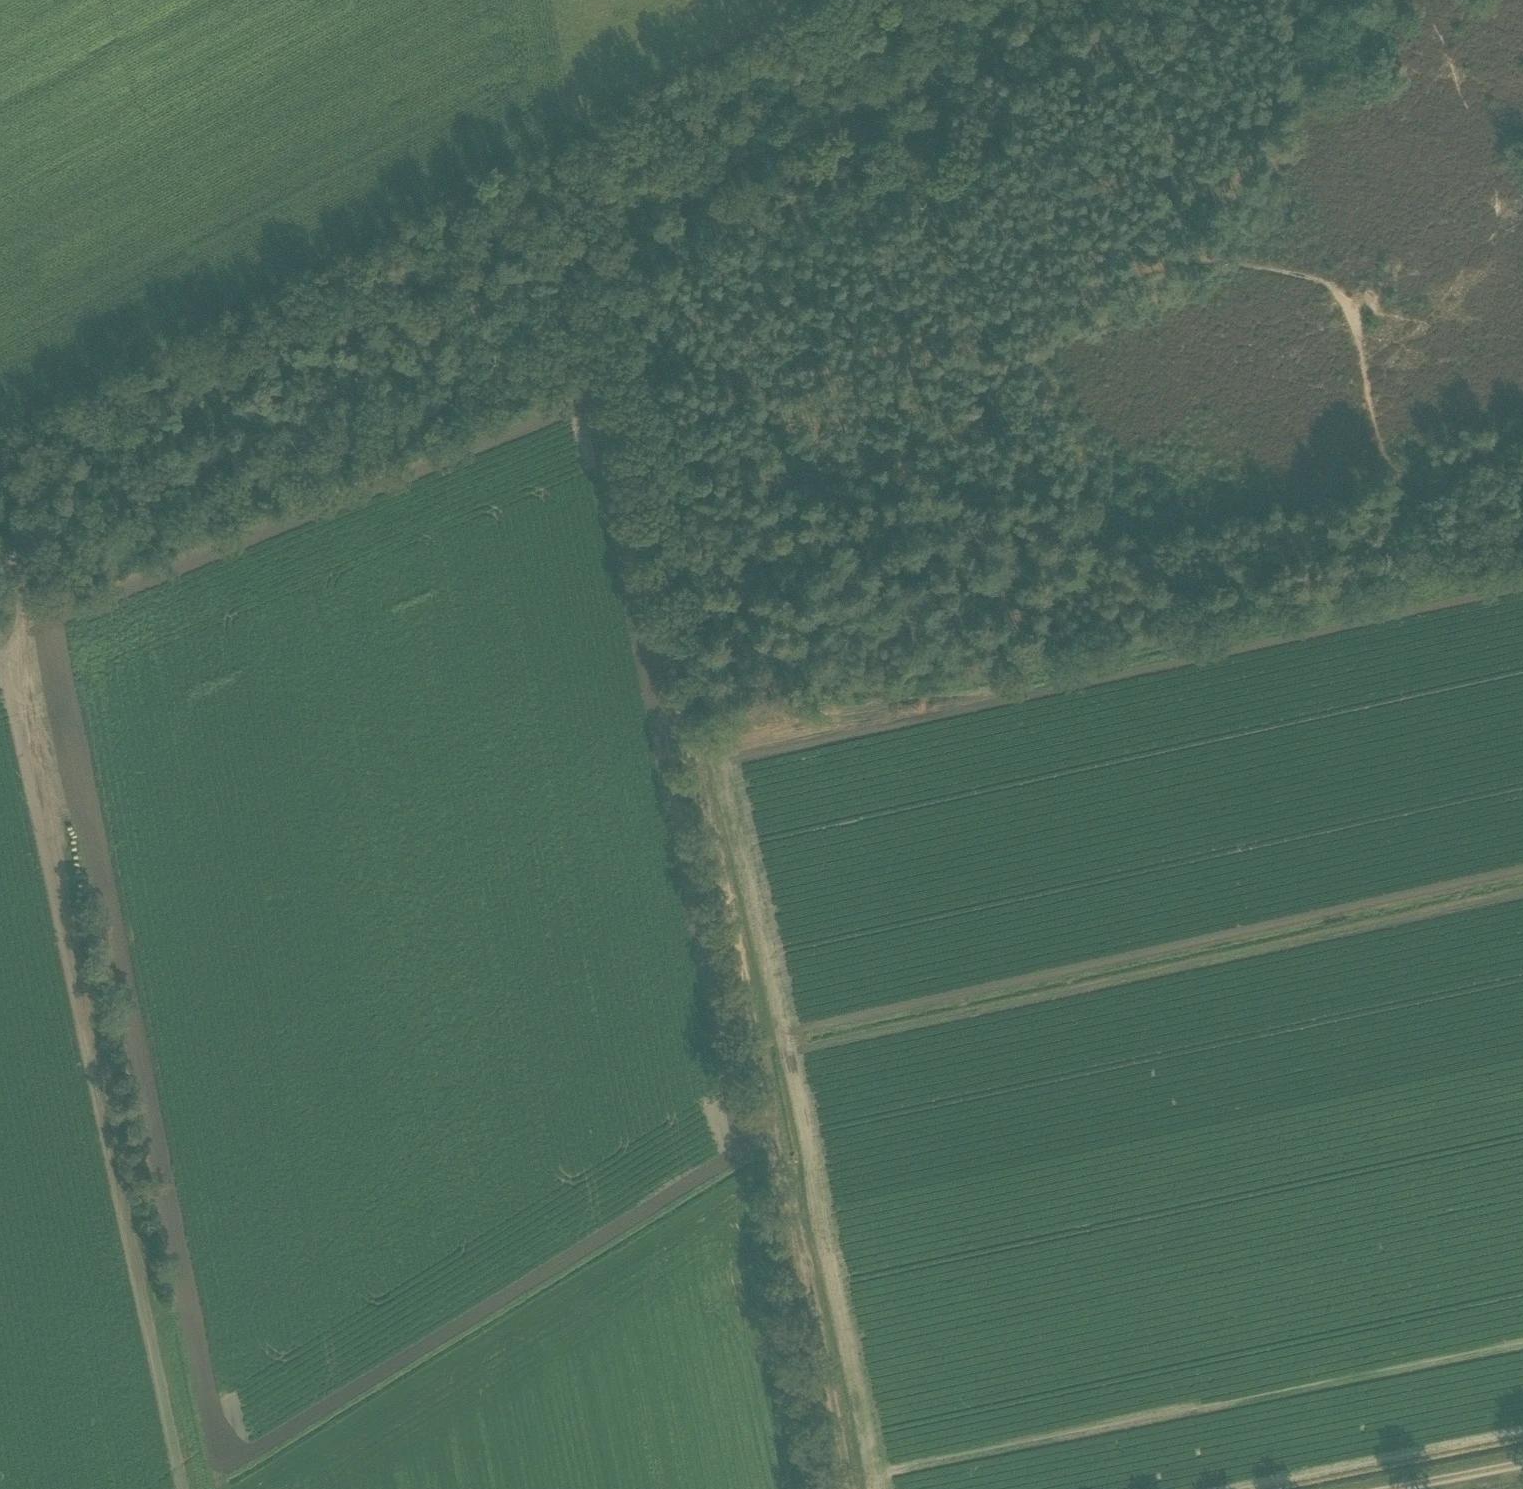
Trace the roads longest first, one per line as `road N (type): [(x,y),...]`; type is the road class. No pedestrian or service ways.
road 1 (track): [(1084,0),(685,203),(592,205),(514,282),(275,438),(190,467),(126,516),(69,540),(0,541)]
road 2 (track): [(847,1488),(763,1057),(616,434)]
road 3 (track): [(616,434),(565,236)]
road 4 (track): [(1396,1488),(1522,1463)]

